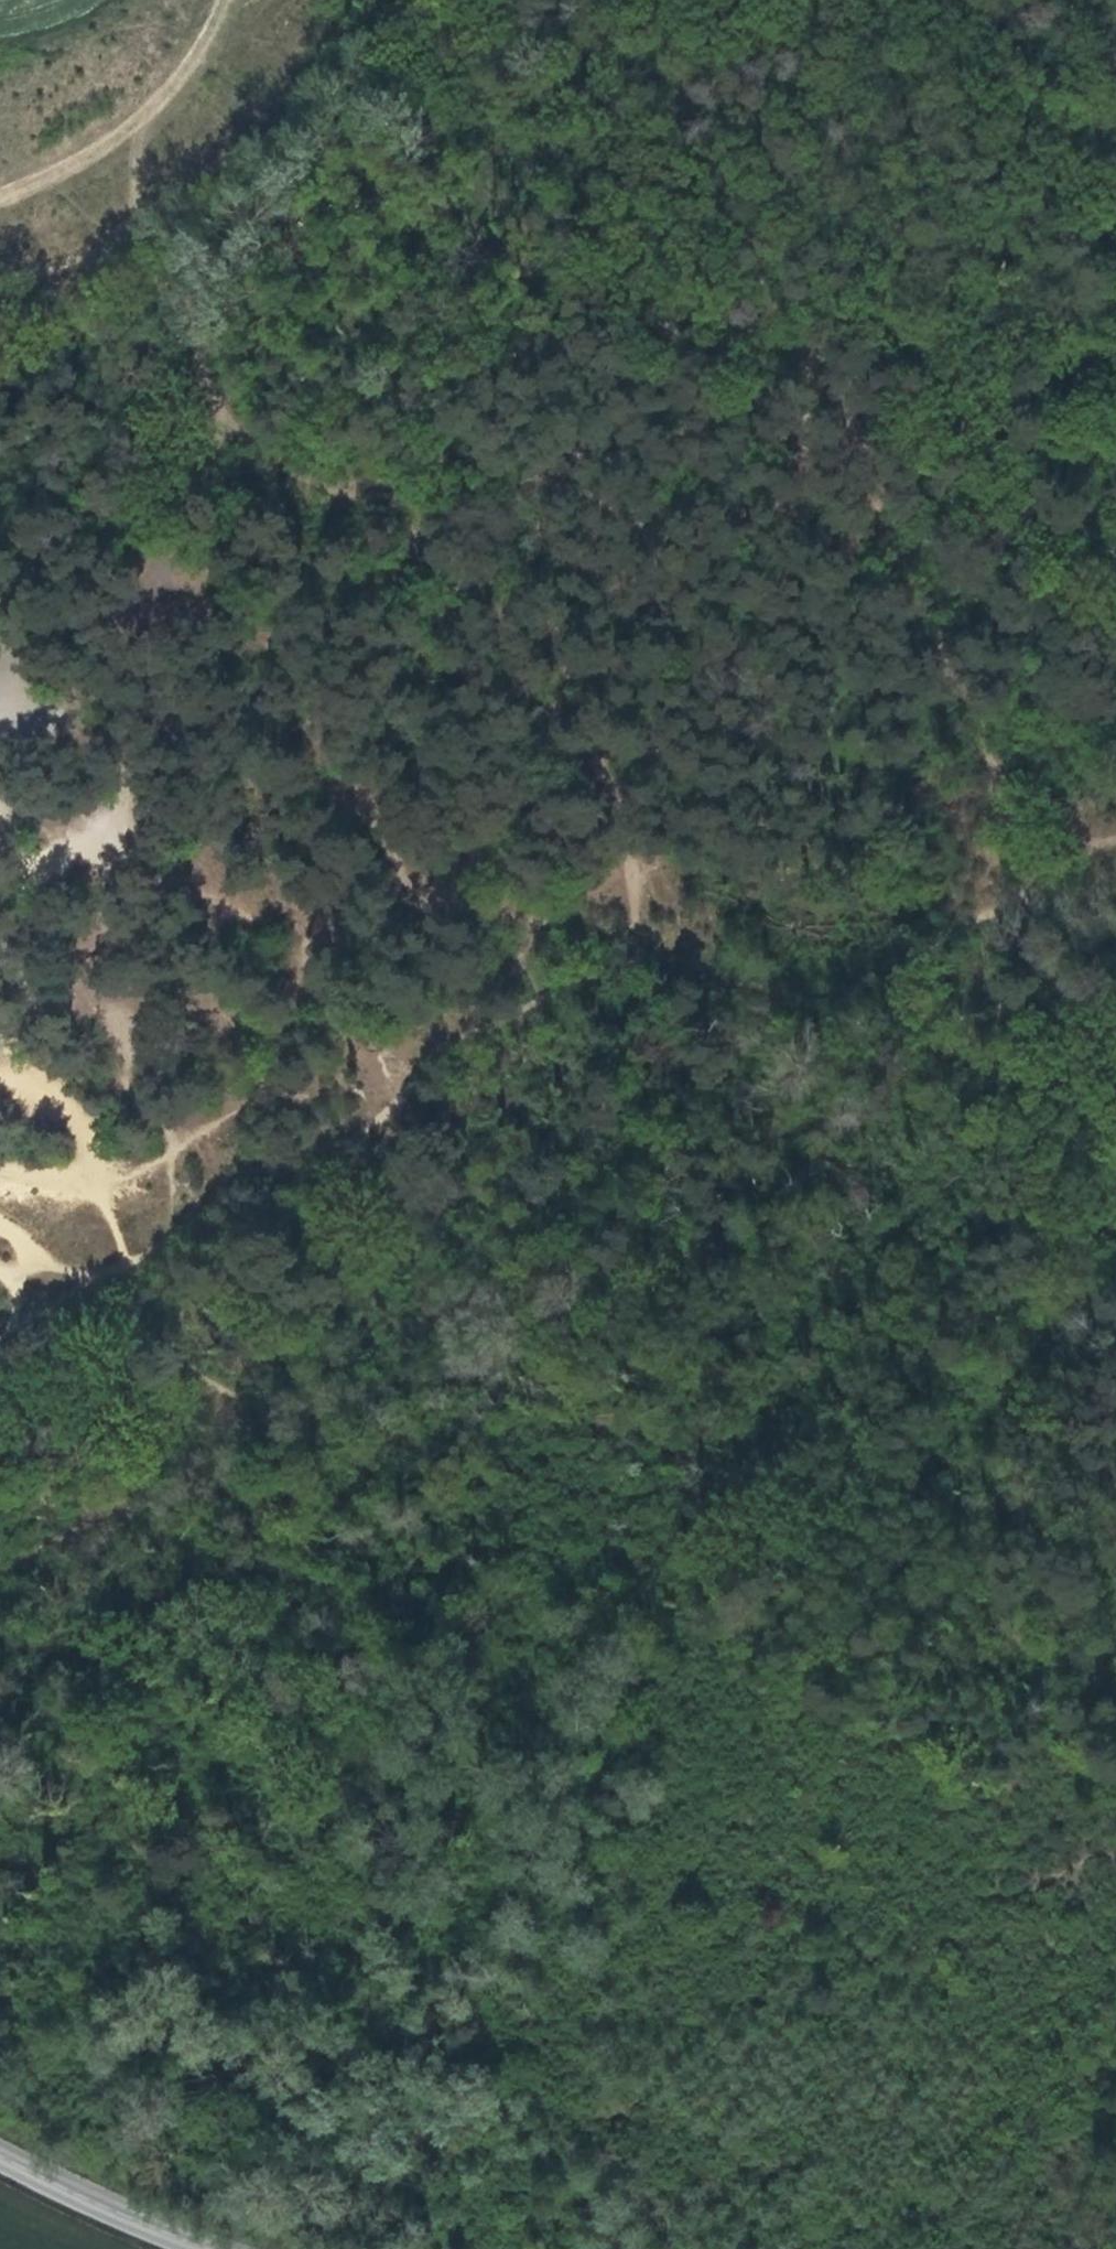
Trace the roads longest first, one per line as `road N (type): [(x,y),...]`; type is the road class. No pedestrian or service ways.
road 1 (track): [(224,0),(192,64),(161,102),(108,146),(0,200)]
road 2 (tertiary): [(214,2248),(0,2155)]

